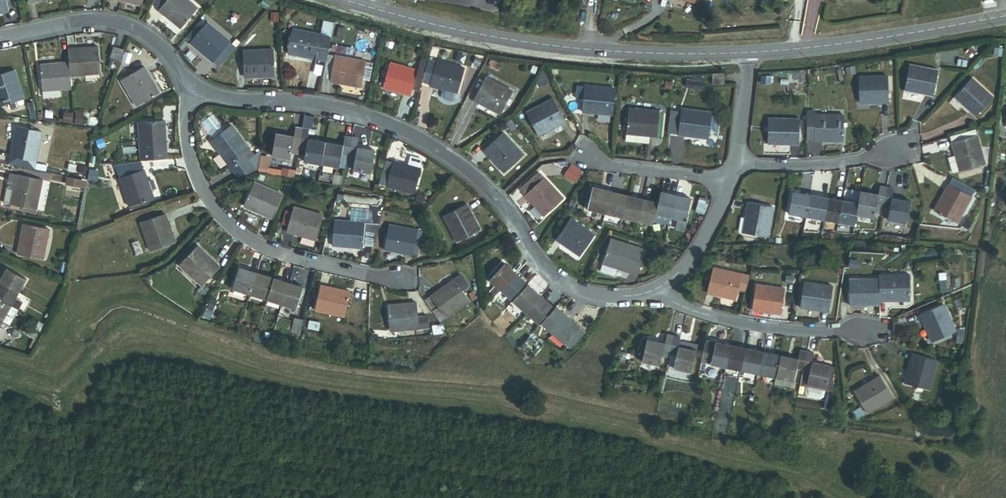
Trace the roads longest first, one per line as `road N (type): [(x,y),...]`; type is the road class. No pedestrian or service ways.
road 1 (residential): [(192,89),(370,118),(452,161),(506,211),(548,272),(578,293),(610,300),(662,290)]
road 2 (tertiary): [(746,53),(533,45),(343,0)]
road 3 (residential): [(192,89),(196,169),(208,201),(233,228),(310,263),(402,282)]
road 4 (tertiary): [(1005,16),(746,53)]
road 5 (residential): [(0,39),(115,22),(166,51),(192,89)]
road 6 (residential): [(870,328),(752,325),(702,314),(662,290)]
road 7 (residential): [(908,146),(816,166),(736,163)]
road 8 (residential): [(730,181),(607,165),(585,154)]
road 9 (residential): [(662,290),(694,260),(730,181)]

